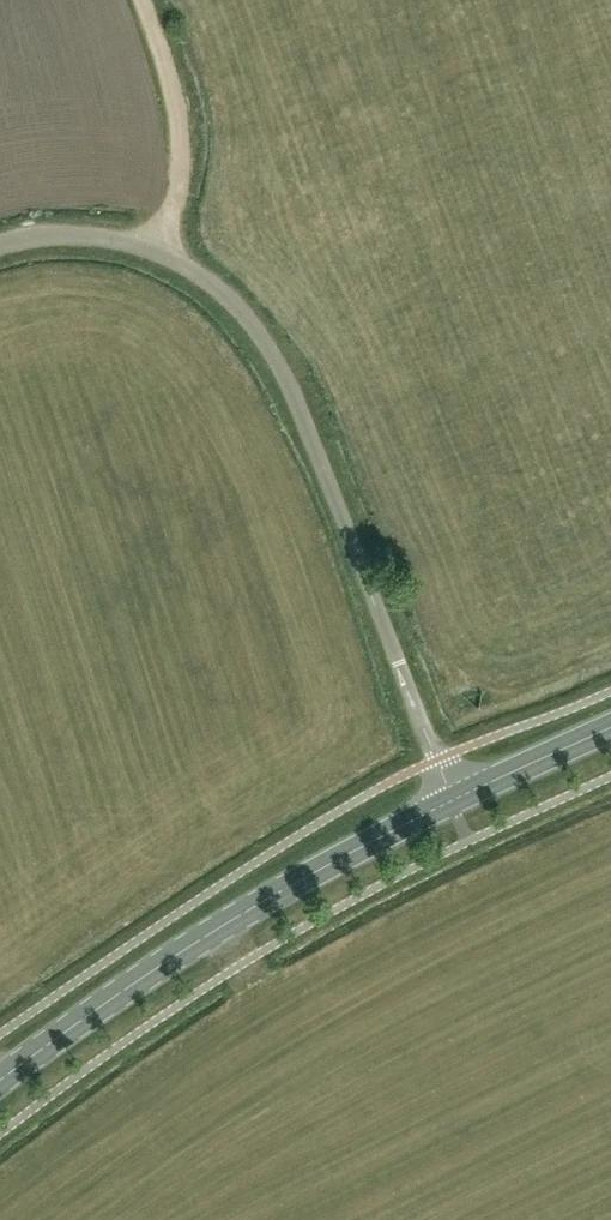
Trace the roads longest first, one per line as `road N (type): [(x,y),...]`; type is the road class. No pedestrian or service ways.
road 1 (unclassified): [(0,247),(47,236),(159,251),(194,272),(253,331),(453,801)]
road 2 (primary): [(0,1083),(190,949),(453,801)]
road 3 (track): [(159,251),(181,133),(172,75),(140,0)]
road 4 (primary): [(453,801),(610,731)]

